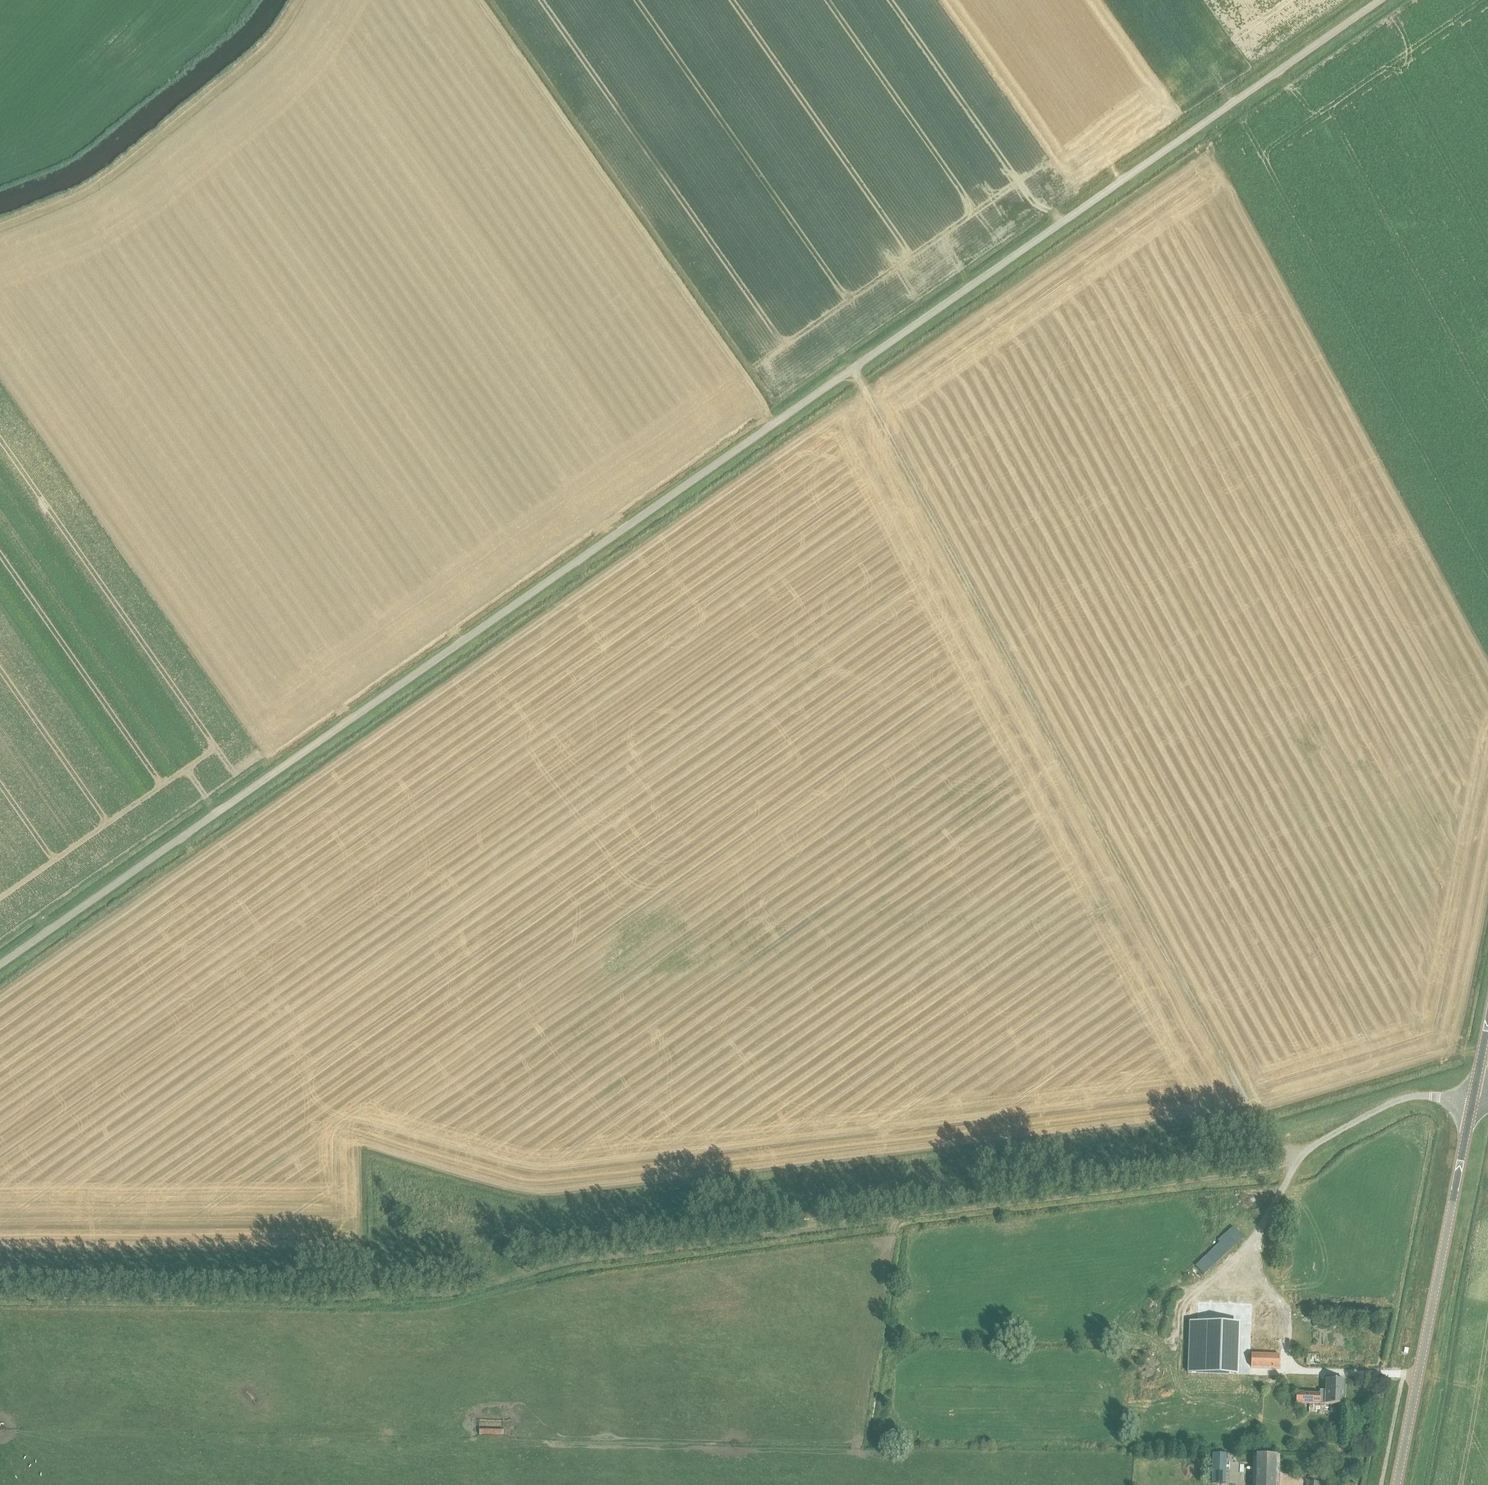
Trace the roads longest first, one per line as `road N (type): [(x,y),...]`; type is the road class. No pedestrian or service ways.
road 1 (unclassified): [(0,965),(1379,0)]
road 2 (track): [(851,371),(1277,1146)]
road 3 (track): [(894,1227),(899,1219),(1292,1167)]
road 4 (tertiary): [(1397,1484),(1473,1100)]
road 5 (unclassified): [(1277,1146),(1303,1151),(1409,1096),(1473,1100)]

